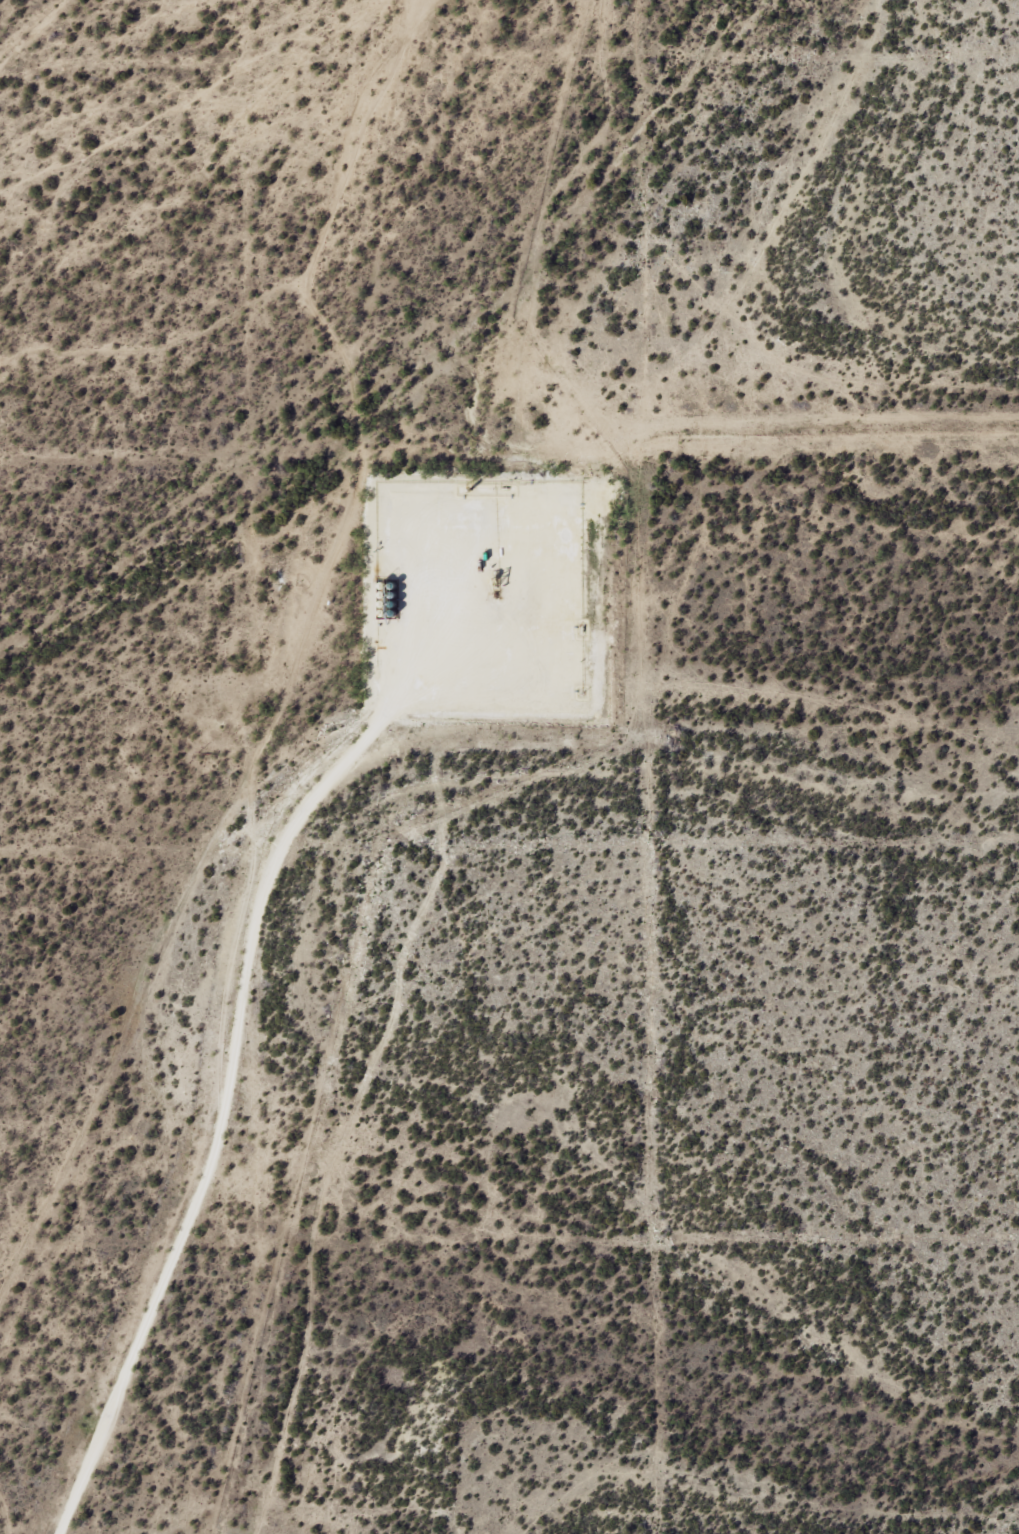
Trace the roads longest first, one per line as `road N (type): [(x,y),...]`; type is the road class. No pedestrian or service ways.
road 1 (track): [(453,0),(385,72),(331,186),(321,316),(345,415),(336,505),(23,1147),(0,1233)]

